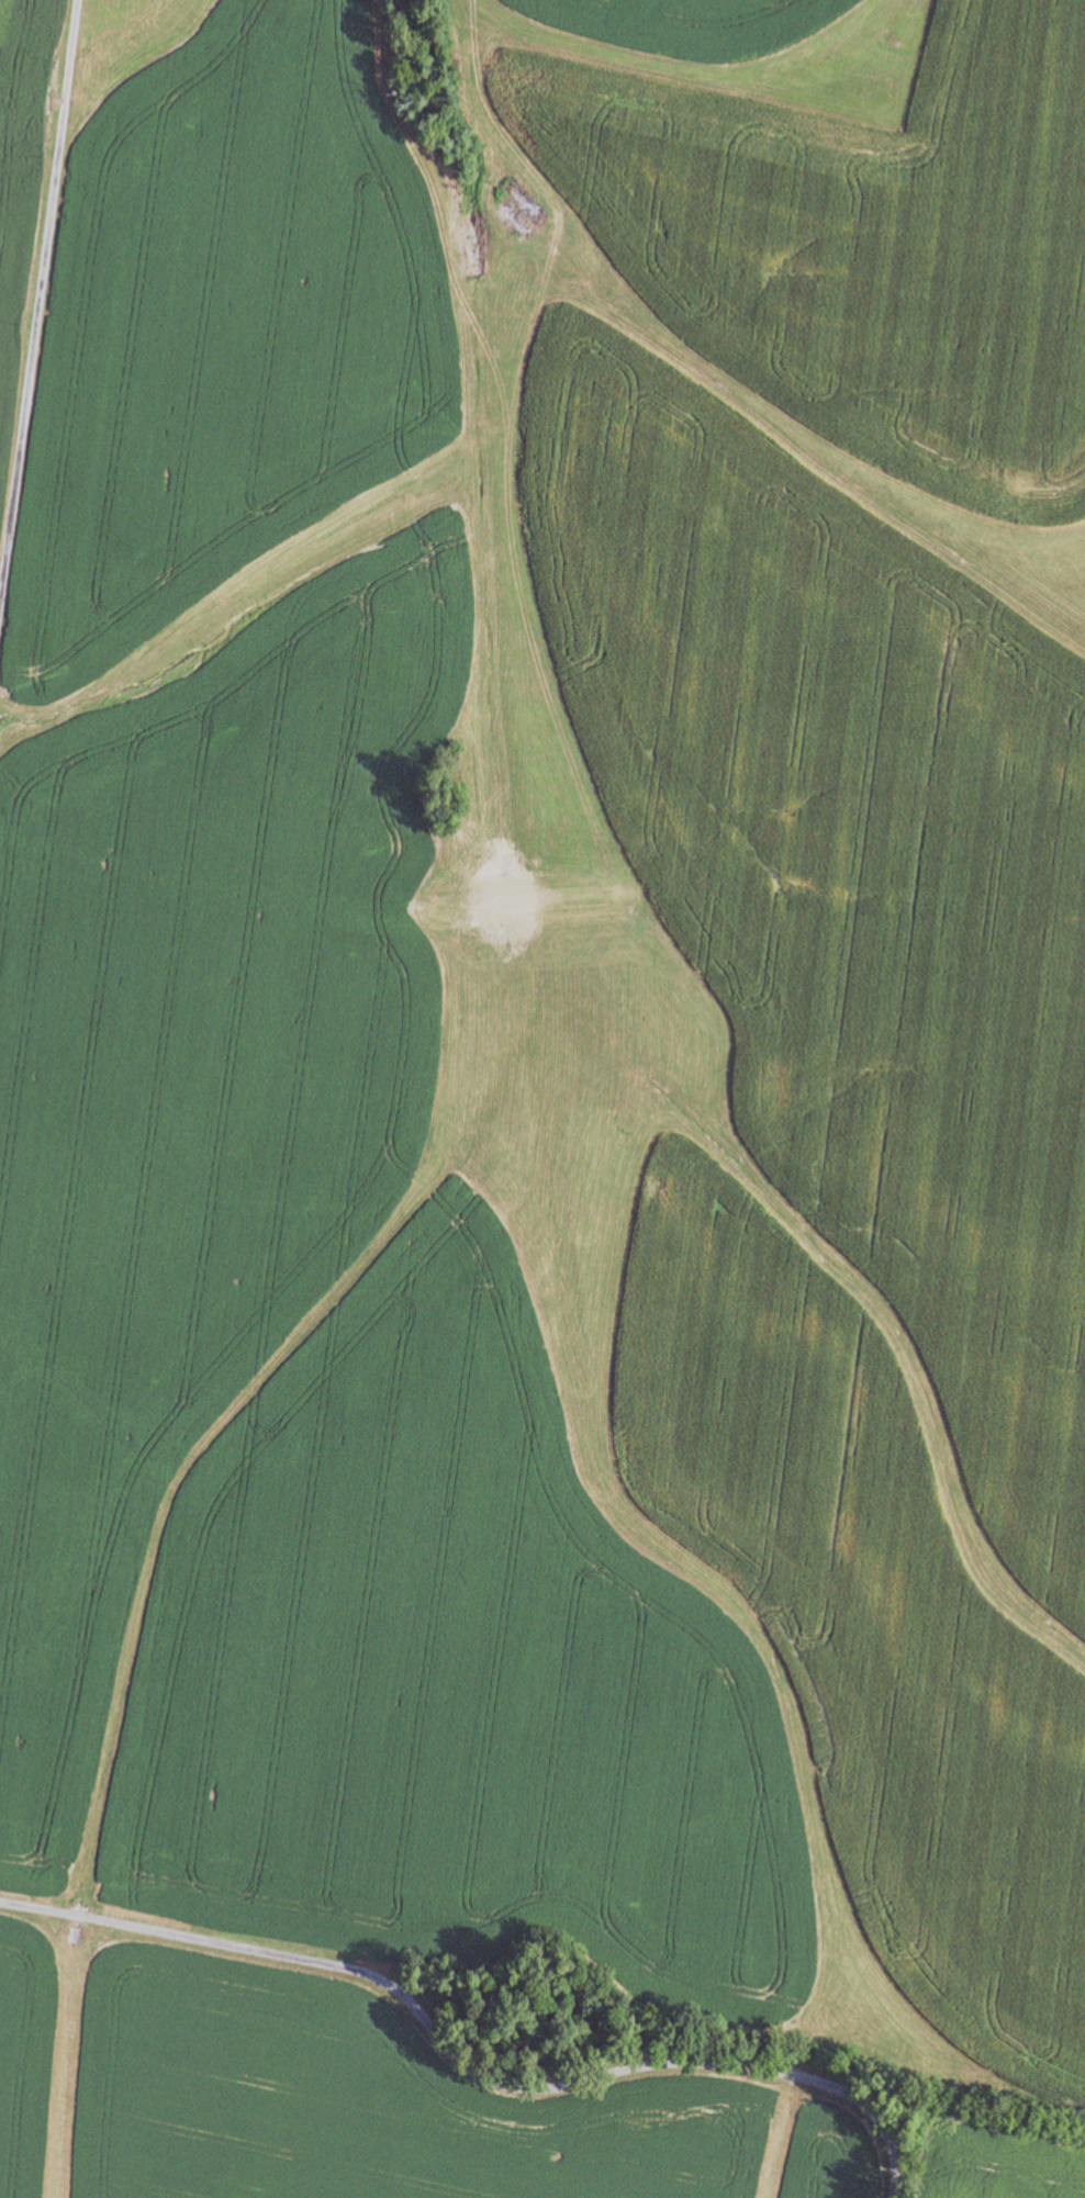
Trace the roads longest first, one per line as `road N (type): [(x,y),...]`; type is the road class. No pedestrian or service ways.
road 1 (residential): [(0,1902),(379,1981),(413,2005),(473,2071),(510,2089),(712,2064),(826,2089),(881,2127),(891,2144),(892,2197)]
road 2 (residential): [(82,0),(0,625)]

